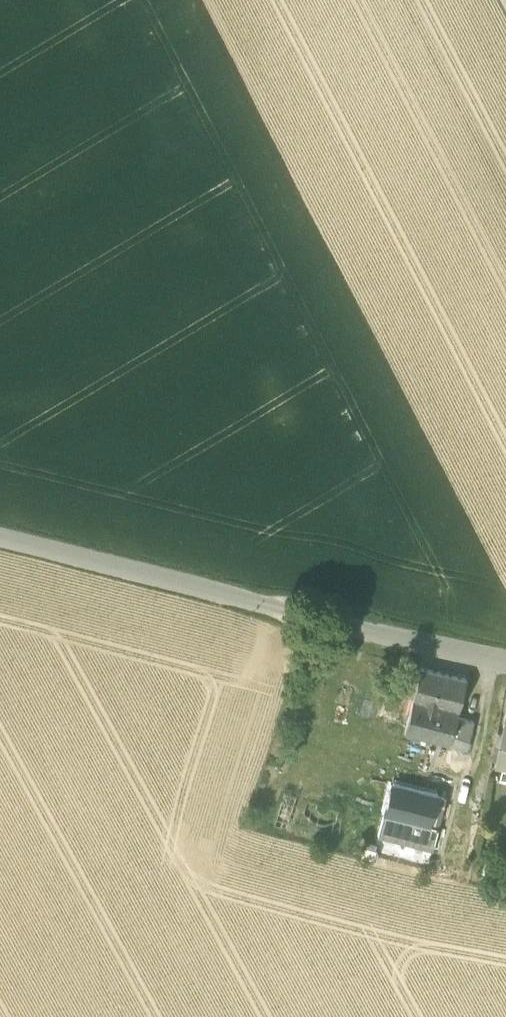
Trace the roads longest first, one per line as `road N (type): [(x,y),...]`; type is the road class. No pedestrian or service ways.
road 1 (residential): [(505,660),(0,540)]

